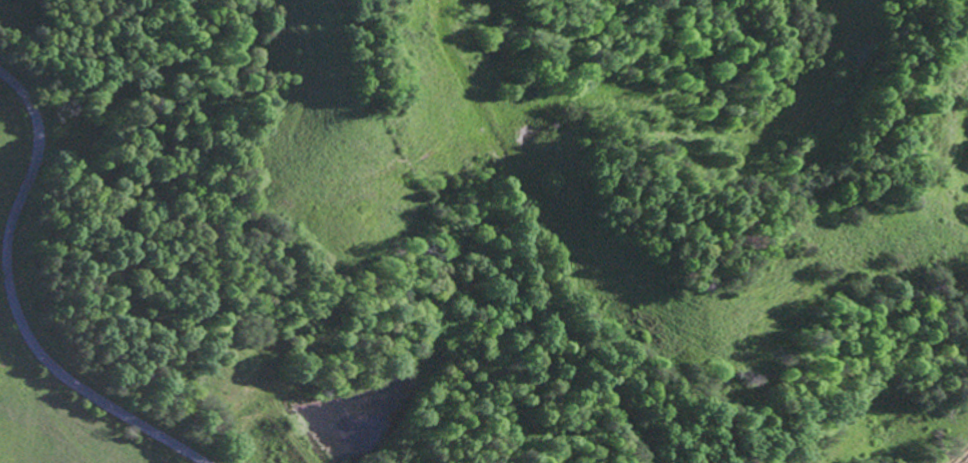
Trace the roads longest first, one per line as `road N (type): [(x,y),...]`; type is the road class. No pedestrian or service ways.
road 1 (residential): [(206,462),(57,366),(24,318),(10,243),(39,133),(27,97),(0,71)]
road 2 (residential): [(802,462),(967,378)]

